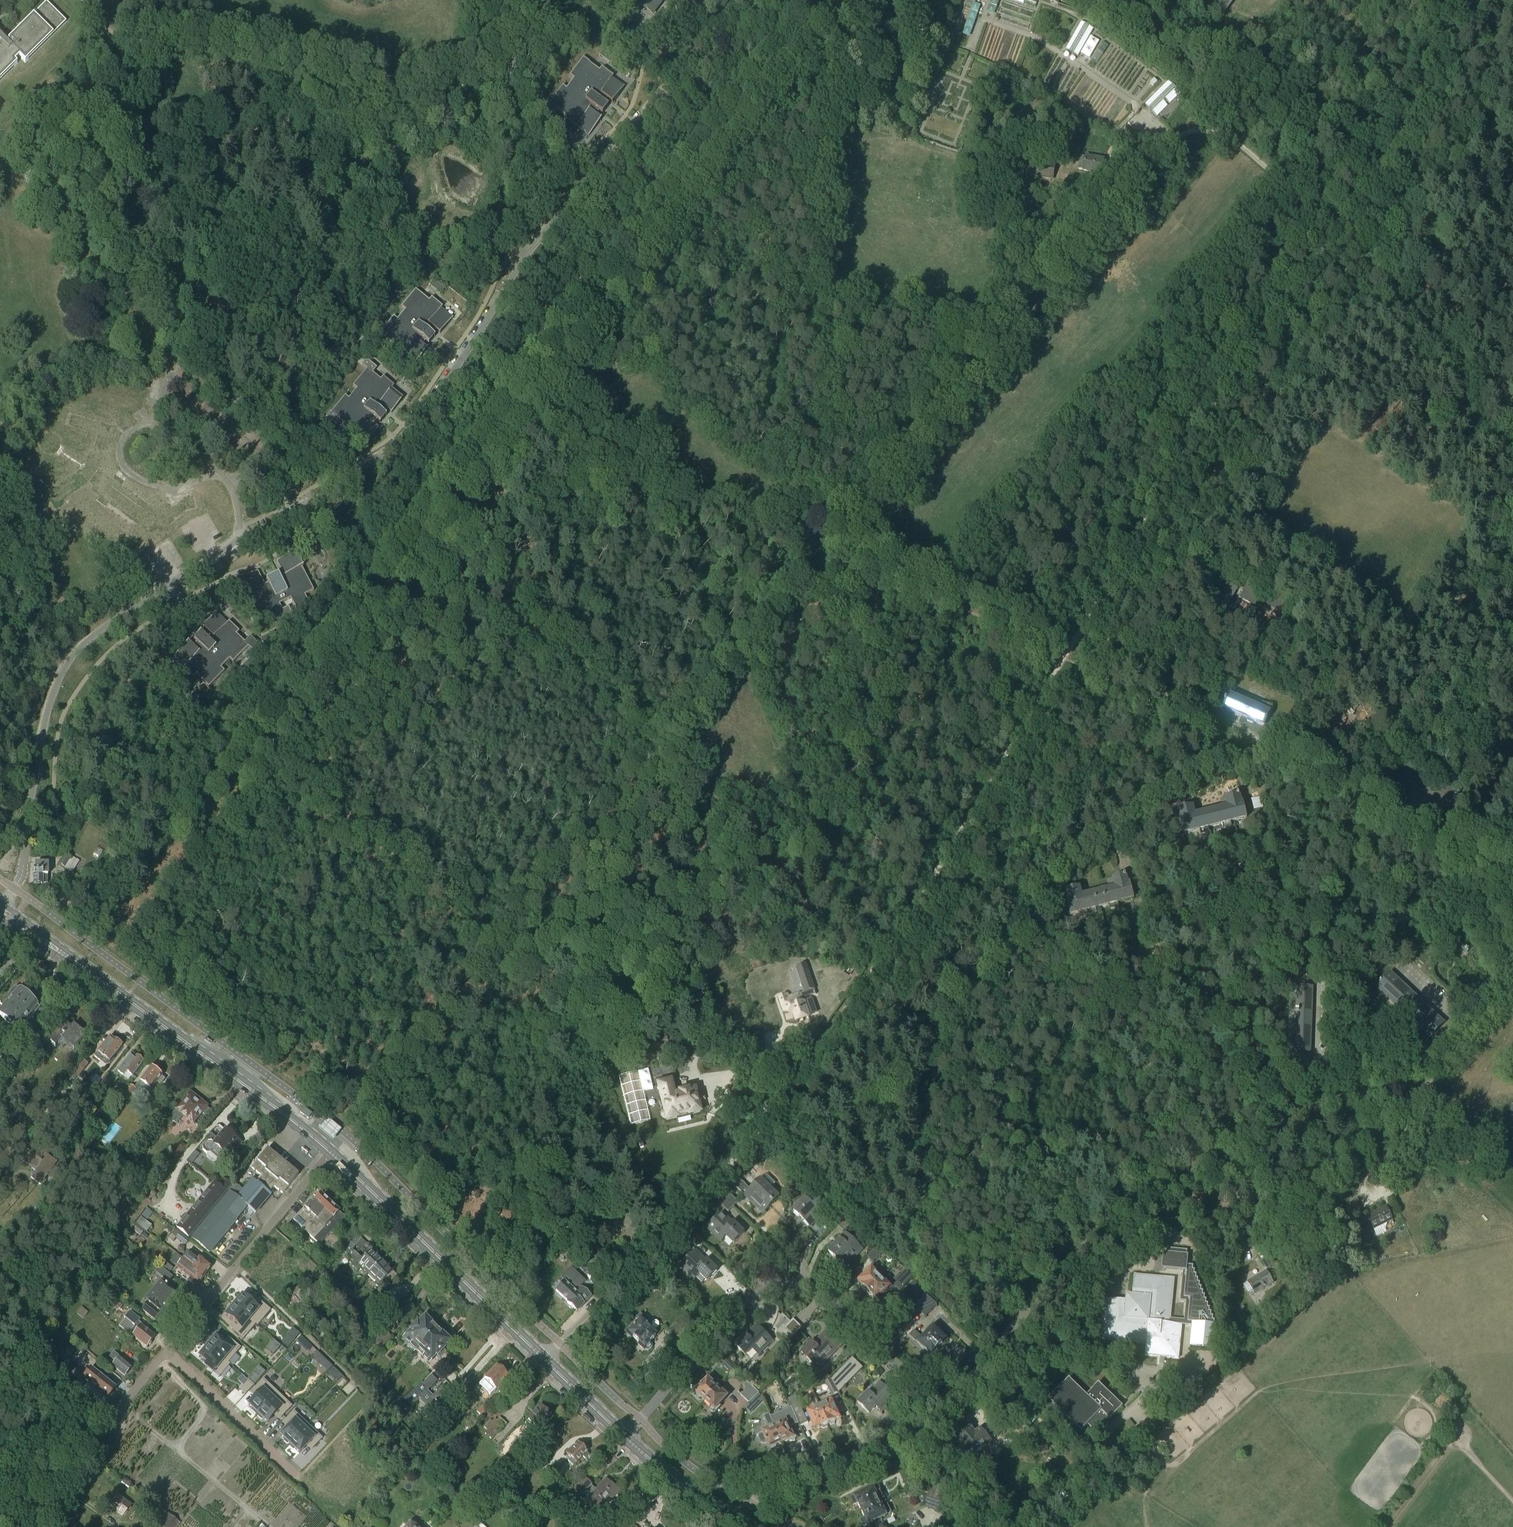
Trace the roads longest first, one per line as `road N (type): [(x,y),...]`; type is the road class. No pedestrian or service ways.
road 1 (track): [(781,1102),(862,987),(1251,357),(1336,231),(1511,0)]
road 2 (residential): [(15,889),(37,758),(68,662),(238,535),(348,481),(391,450),(427,412),(500,296),(739,0)]
road 3 (track): [(826,552),(1172,133),(1217,128),(1246,136),(1313,197),(1336,231)]
road 4 (residential): [(746,1502),(868,1455),(938,1406),(830,1297),(792,1282),(756,1294),(640,1419)]
road 5 (track): [(1062,883),(973,982),(921,1097),(909,1160),(917,1208),(950,1262),(1017,1324)]
road 6 (primary): [(332,1153),(29,931)]
road 7 (track): [(826,552),(752,508),(660,497),(614,479),(515,417)]
road 8 (unclassified): [(561,1344),(781,1102)]
road 9 (primary): [(544,1360),(332,1153)]
road 10 (track): [(652,760),(826,552)]
road 11 (residential): [(332,1153),(166,1351)]
road 12 (track): [(1057,666),(826,552)]
road 13 (residential): [(166,1351),(38,1507)]
road 14 (track): [(0,454),(37,409),(73,388),(109,377),(162,388)]
road 15 (residential): [(294,1475),(166,1351)]
road 16 (primary): [(735,1520),(625,1437)]

